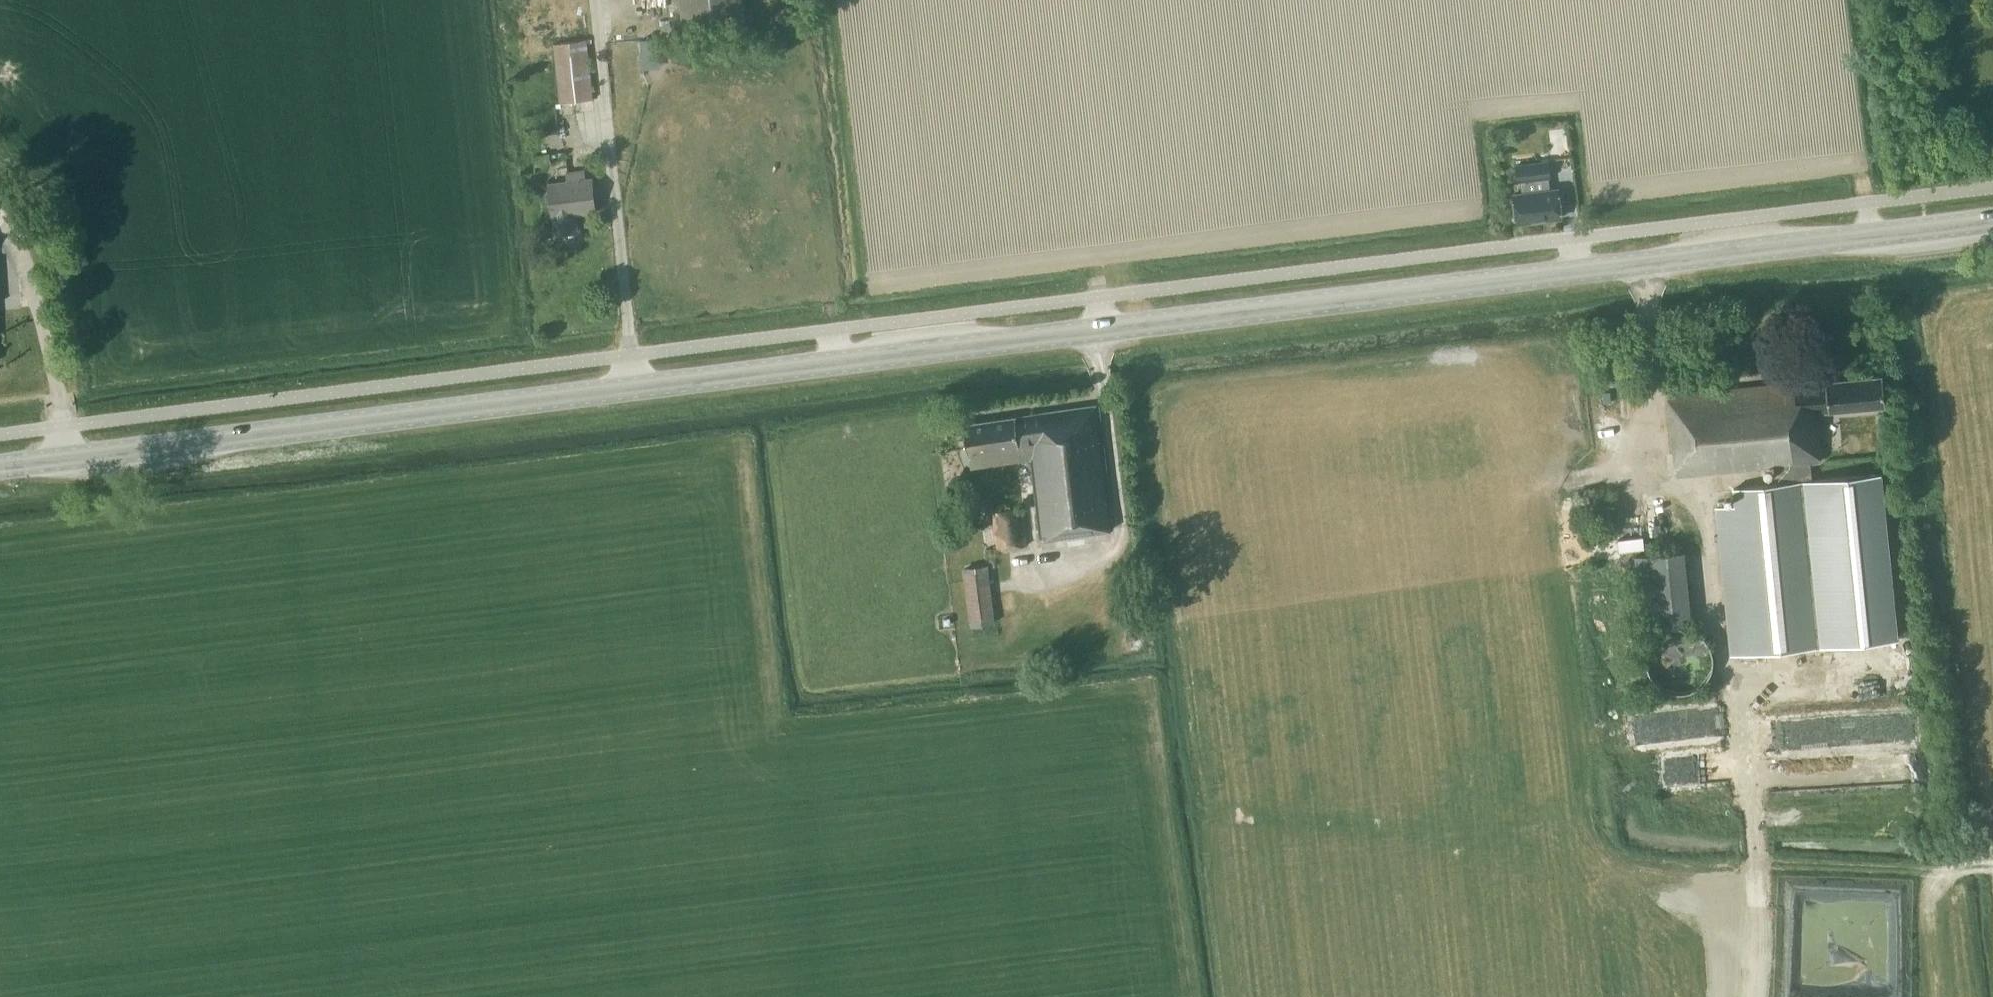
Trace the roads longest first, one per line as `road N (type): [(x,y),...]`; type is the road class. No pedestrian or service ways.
road 1 (primary): [(0,467),(1992,220)]

